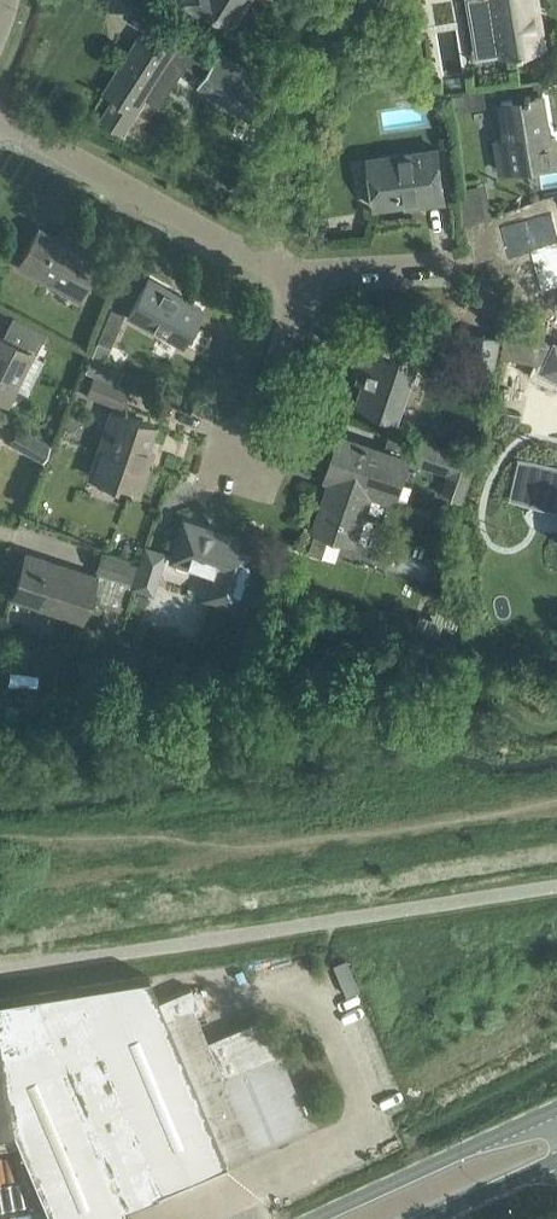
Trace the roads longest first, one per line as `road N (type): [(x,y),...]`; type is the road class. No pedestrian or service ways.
road 1 (track): [(556,802),(222,839),(0,840)]
road 2 (residential): [(260,255),(0,116)]
road 3 (residential): [(260,255),(339,0)]
road 4 (tertiary): [(556,1110),(317,1218)]
road 5 (residential): [(246,459),(301,271)]
road 6 (residential): [(461,264),(301,271)]
road 7 (tertiary): [(435,1218),(556,1164)]

